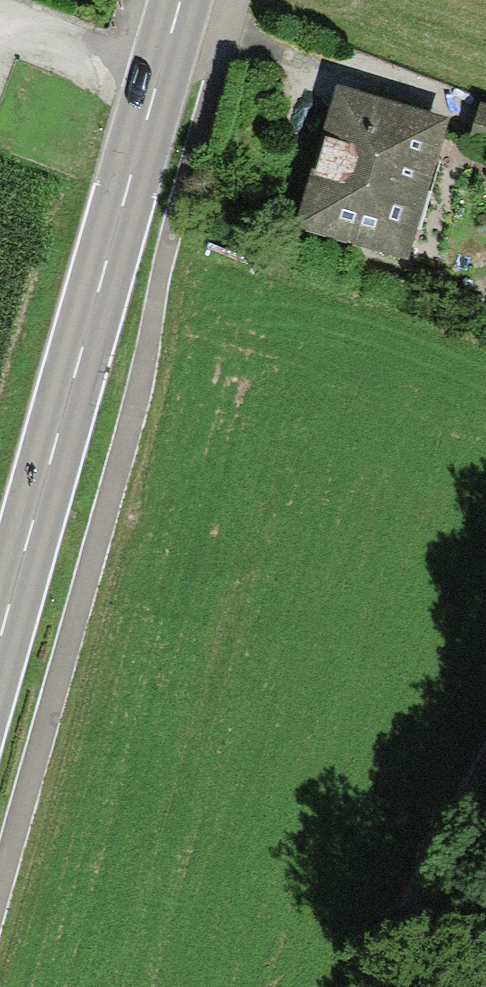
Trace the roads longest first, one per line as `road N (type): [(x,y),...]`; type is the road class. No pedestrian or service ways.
road 1 (track): [(0,879),(236,0)]
road 2 (primary): [(0,644),(181,0)]

